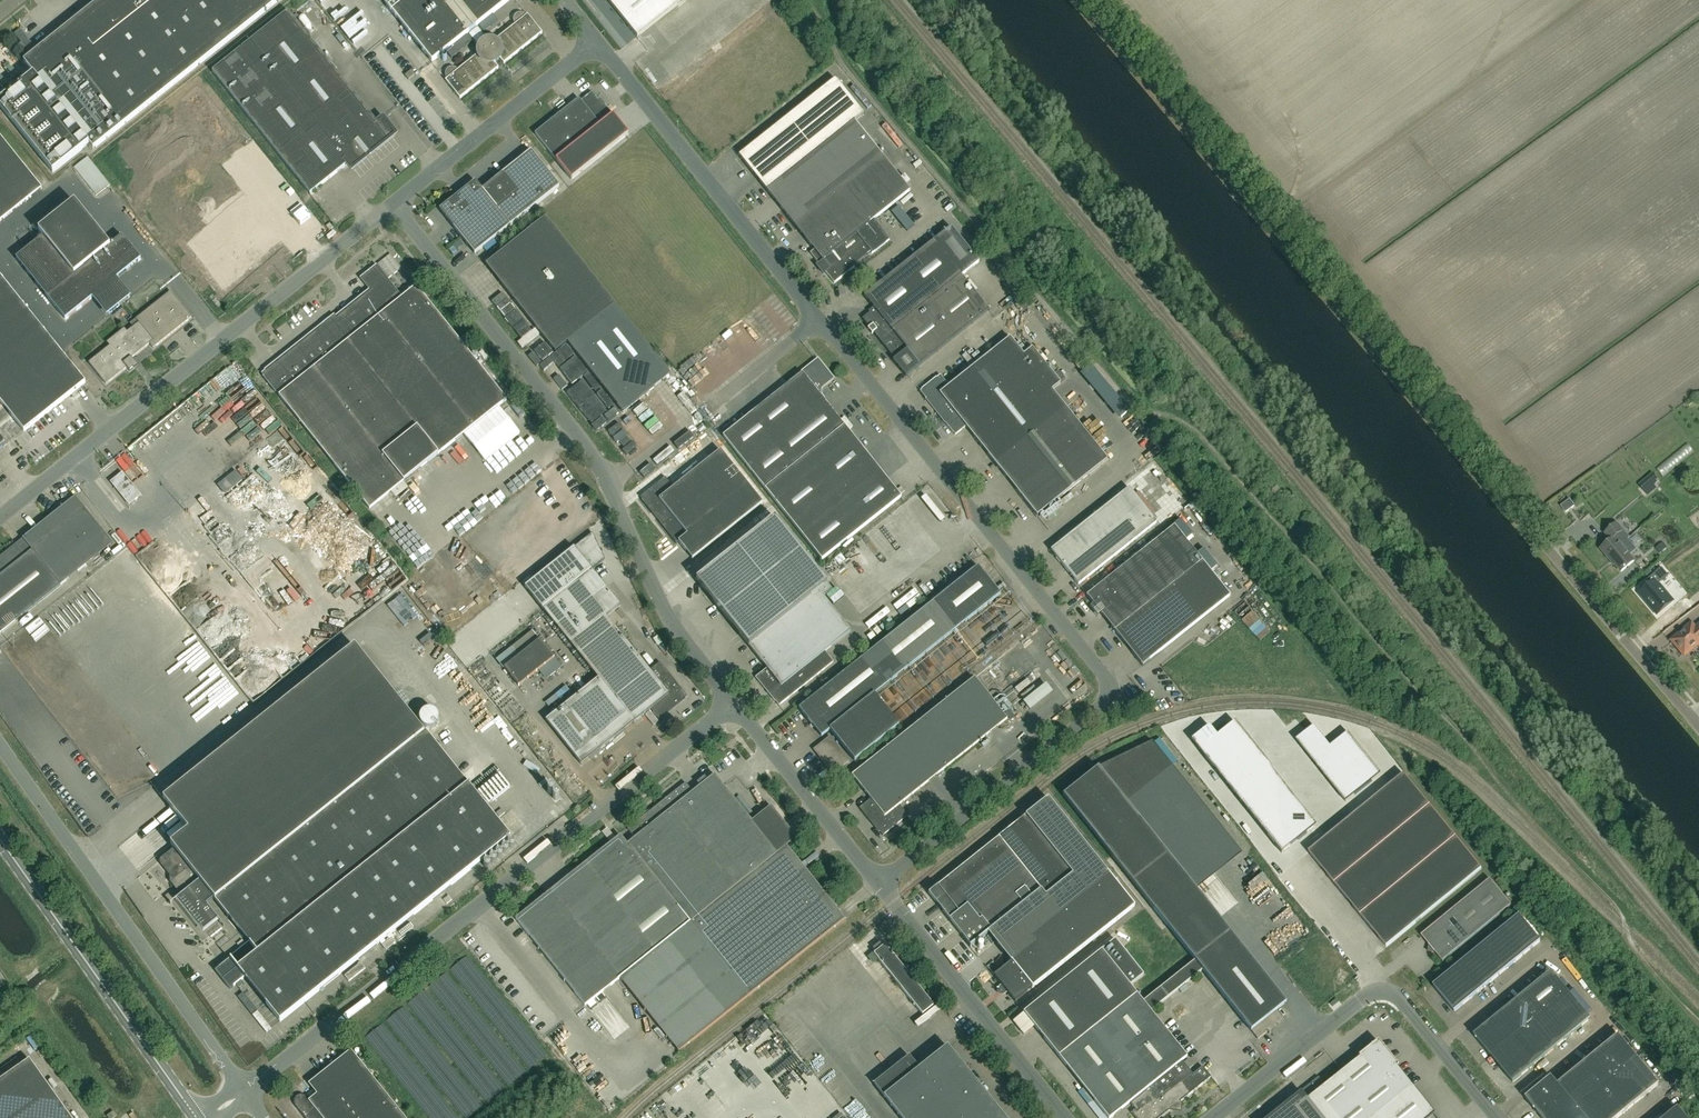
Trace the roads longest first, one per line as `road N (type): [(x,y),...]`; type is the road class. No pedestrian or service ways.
road 1 (unclassified): [(1691,718),(1084,0)]
road 2 (unclassified): [(819,318),(1108,689),(1097,710),(878,884)]
road 3 (unclassified): [(244,1091),(728,693)]
road 4 (unclassified): [(728,693),(672,622),(581,438),(392,203)]
road 5 (unclassified): [(0,515),(392,203)]
road 6 (unclassified): [(244,1091),(0,748)]
road 7 (unclassified): [(1498,1117),(1401,999),(1375,992),(1213,1117)]
road 8 (unclassified): [(596,42),(819,318)]
road 9 (tertiary): [(197,1117),(0,839)]
road 10 (unclassified): [(1065,1117),(878,884)]
road 11 (unclassified): [(392,203),(596,42)]
road 12 (unclassified): [(878,884),(728,693)]
road 13 (residential): [(717,399),(819,318)]

